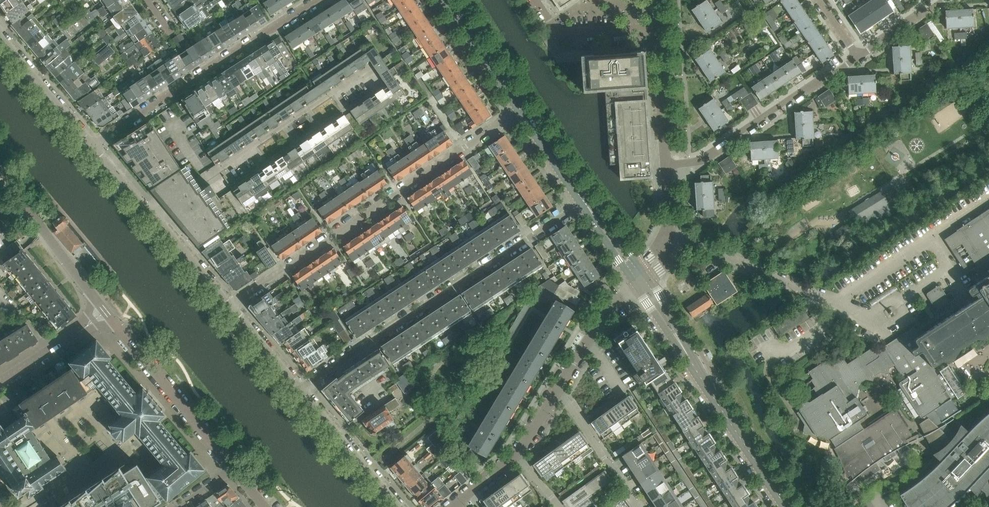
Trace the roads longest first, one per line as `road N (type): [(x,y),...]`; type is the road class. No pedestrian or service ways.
road 1 (residential): [(227,306),(524,109)]
road 2 (residential): [(299,391),(584,201)]
road 3 (residential): [(91,147),(318,0)]
road 4 (residential): [(340,89),(150,215)]
road 5 (residential): [(667,180),(857,56)]
road 6 (residential): [(233,471),(117,328)]
road 7 (residential): [(836,303),(687,240),(665,239)]
road 8 (secondary): [(786,506),(691,360)]
road 9 (residential): [(91,296),(0,170)]
road 10 (residential): [(667,180),(656,28)]
road 11 (residential): [(299,391),(398,506)]
road 12 (residential): [(0,34),(91,147)]
road 13 (residential): [(639,506),(555,392)]
road 14 (residential): [(555,392),(607,307),(635,282)]
road 15 (residential): [(656,28),(560,33),(536,0)]
road 16 (secondary): [(524,109),(449,0)]

